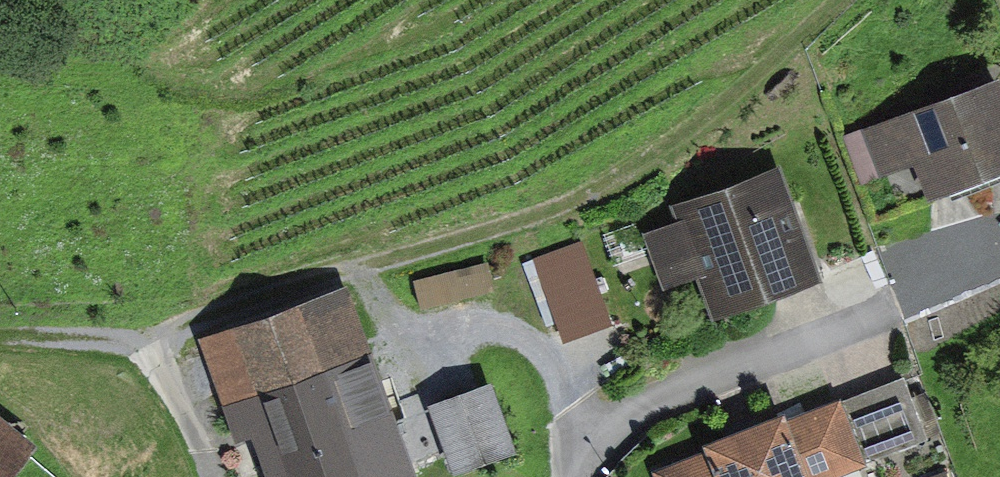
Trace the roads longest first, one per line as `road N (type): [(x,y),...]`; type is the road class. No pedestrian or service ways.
road 1 (track): [(858,0),(774,82),(663,158),(548,218),(349,269),(161,348)]
road 2 (residential): [(608,434),(734,365),(999,258)]
road 3 (residential): [(224,476),(161,348),(0,334)]
road 4 (residential): [(608,434),(533,325),(484,306),(420,337)]

